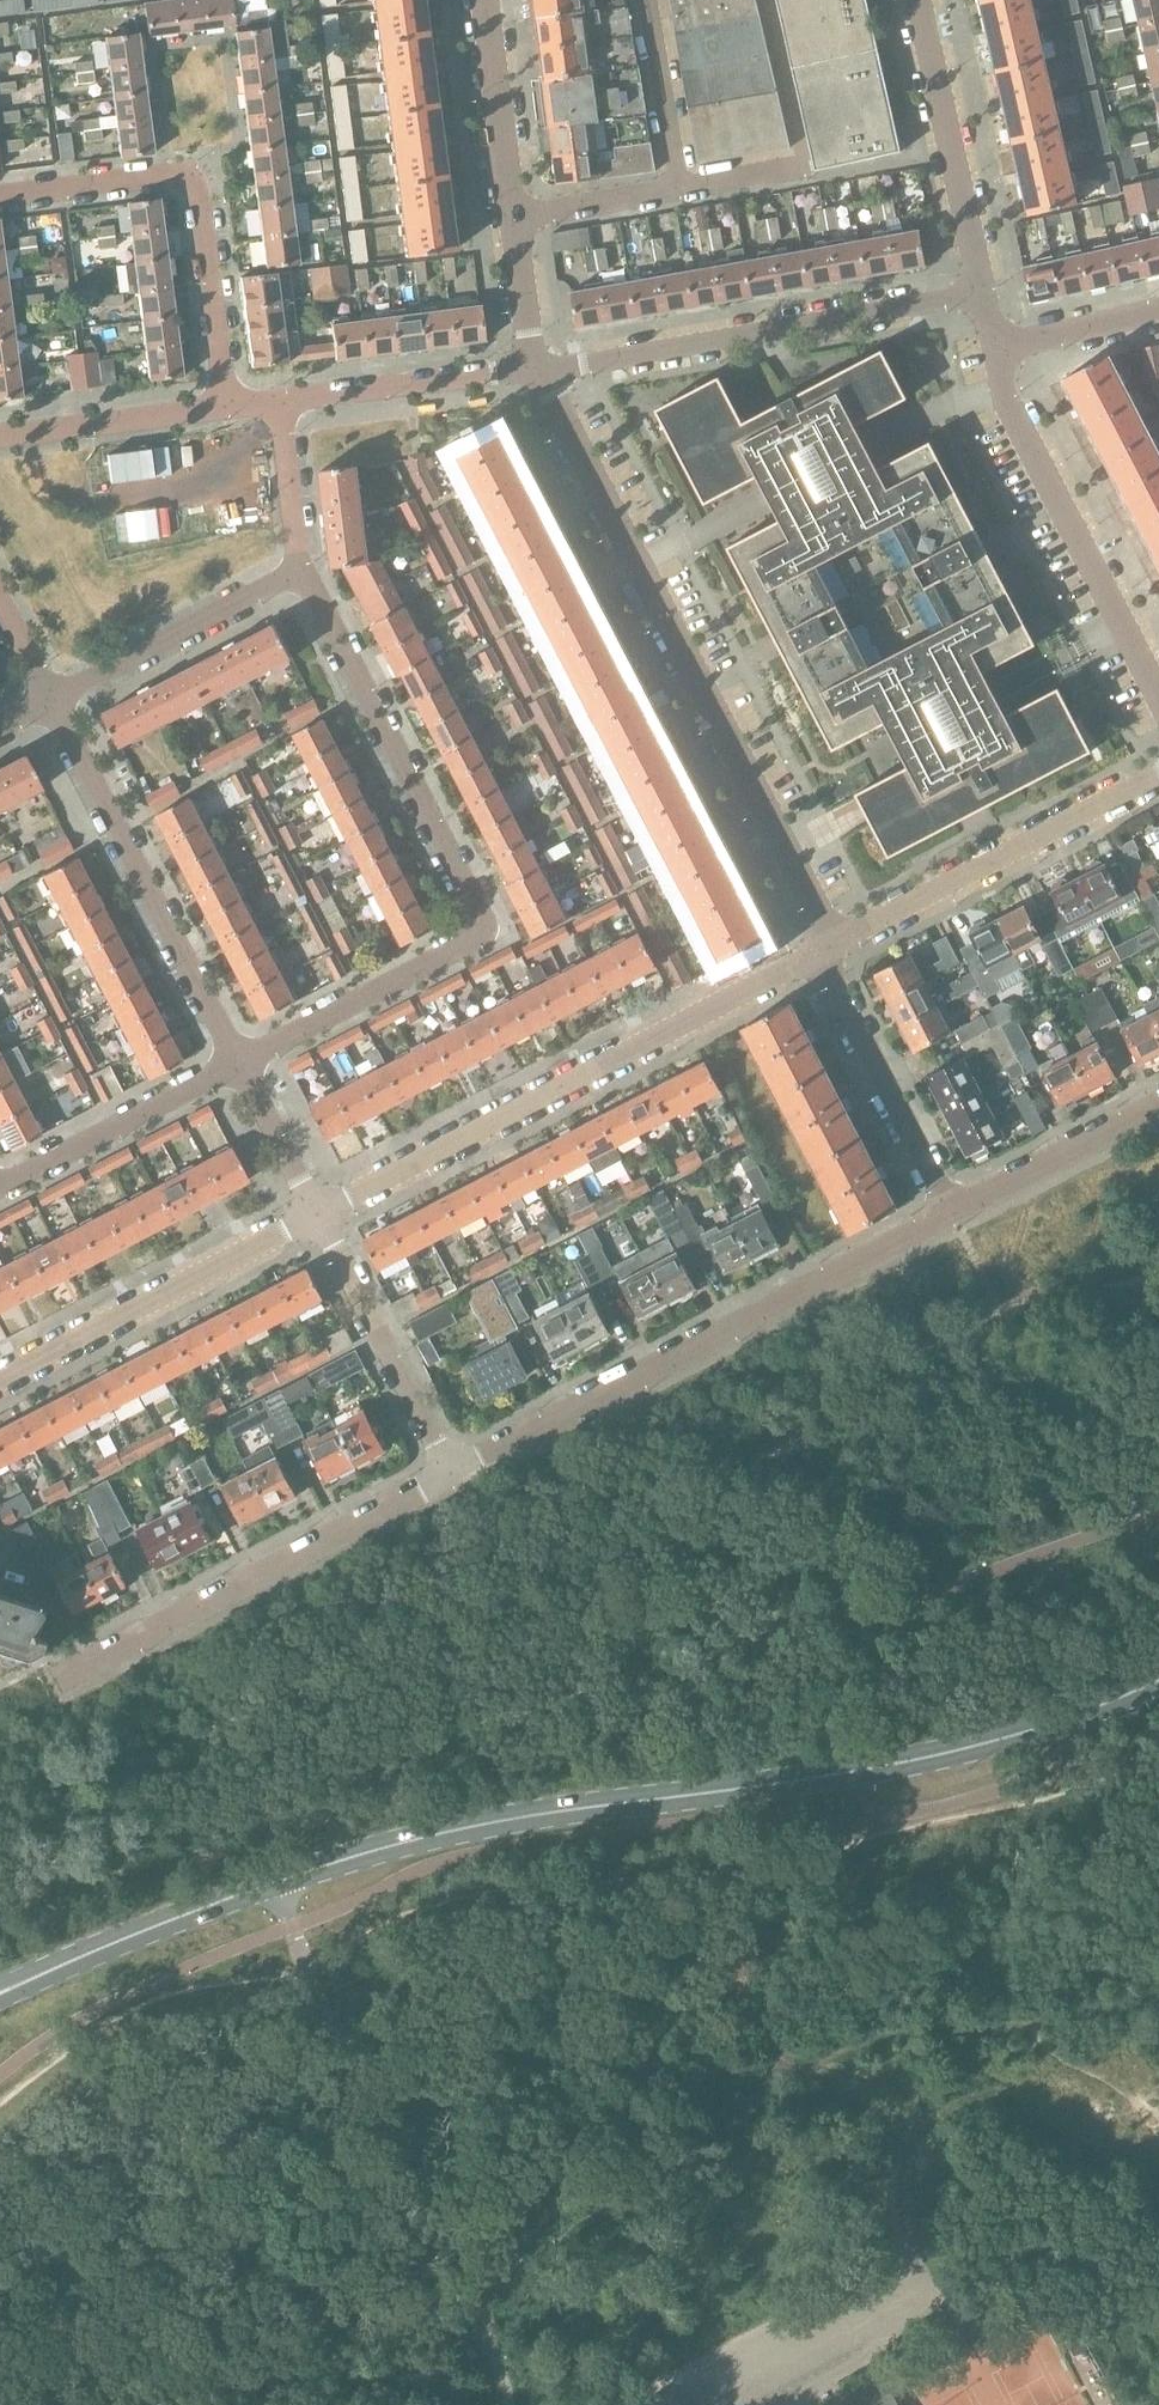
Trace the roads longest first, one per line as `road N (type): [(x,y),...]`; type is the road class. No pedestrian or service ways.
road 1 (secondary): [(1158,1681),(1047,1724),(864,1770),(539,1813),(400,1842),(173,1918),(35,1975)]
road 2 (residential): [(238,1061),(469,943),(482,925),(311,586),(296,576)]
road 3 (residential): [(828,946),(819,909),(539,370)]
road 4 (residential): [(317,1213),(828,946)]
road 5 (residential): [(451,1473),(951,1211)]
road 6 (residential): [(49,1679),(451,1473)]
road 7 (residential): [(539,370),(981,291)]
road 8 (residential): [(0,198),(184,175),(197,185),(226,407)]
road 9 (residential): [(238,1061),(51,698)]
road 10 (residential): [(1158,697),(1007,406),(995,348)]
road 11 (residential): [(828,946),(1158,774)]
road 12 (residential): [(0,1378),(317,1213)]
road 13 (residential): [(981,291),(918,0)]
road 14 (residential): [(680,187),(804,166),(766,0)]
road 15 (residential): [(951,1211),(831,977),(828,946)]
road 16 (residential): [(451,1473),(317,1213)]
road 17 (residential): [(51,698),(296,576)]
road 18 (residential): [(0,1183),(238,1061)]
road 19 (residential): [(279,401),(539,370)]
road 20 (residential): [(951,1211),(1158,1103)]
road 21 (residential): [(0,436),(226,407)]
road 22 (residential): [(513,216),(484,0)]
road 23 (residential): [(680,187),(648,0)]
road 24 (residential): [(296,576),(279,401)]
road 25 (residential): [(317,1213),(238,1061)]
road 26 (residential): [(513,216),(680,187)]
road 27 (residential): [(1158,310),(995,348)]
road 28 (residential): [(539,370),(529,349),(513,216)]

